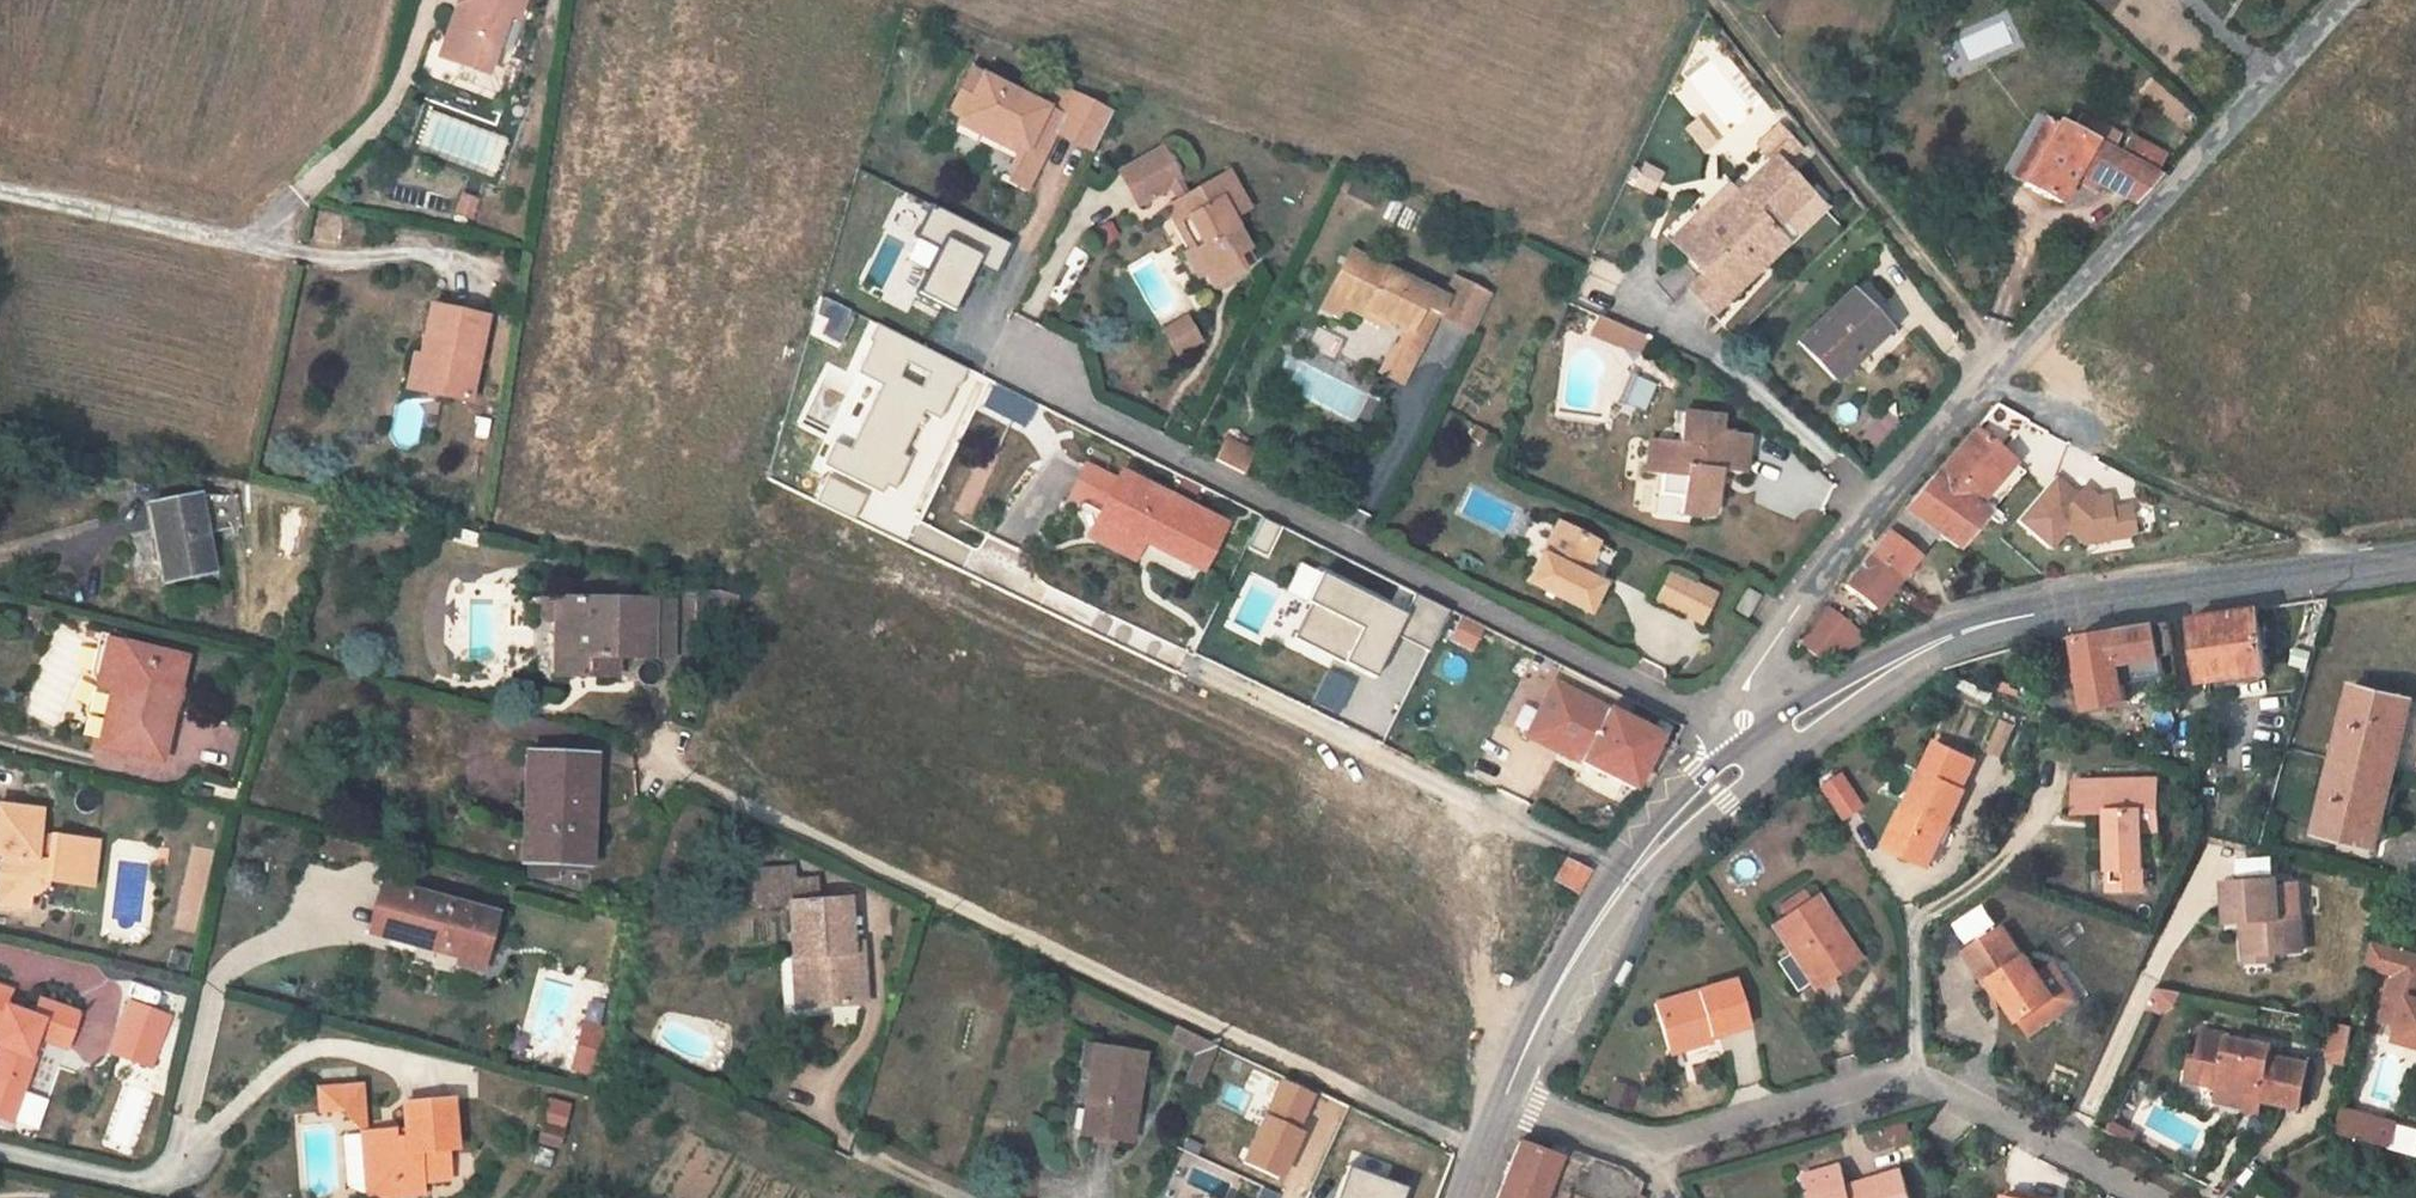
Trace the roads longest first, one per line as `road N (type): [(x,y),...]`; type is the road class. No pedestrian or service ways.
road 1 (residential): [(1745,726),(1753,680),(1876,515),(2001,366),(2343,0)]
road 2 (residential): [(1026,366),(1084,407),(1683,709),(1745,726)]
road 3 (residential): [(1652,1153),(1914,1084),(1941,1087),(2147,1197)]
road 4 (track): [(1713,0),(2001,366)]
road 5 (residential): [(2027,616),(2415,553)]
road 6 (residential): [(2027,616),(1916,643),(1755,735)]
road 7 (residential): [(1778,771),(1861,708),(2027,616)]
road 8 (residential): [(1499,1090),(1548,996),(1617,895)]
road 9 (residential): [(1755,735),(1643,839),(1617,895)]
road 10 (residential): [(1617,895),(1778,771)]
road 11 (residential): [(1499,1090),(1652,1153)]

